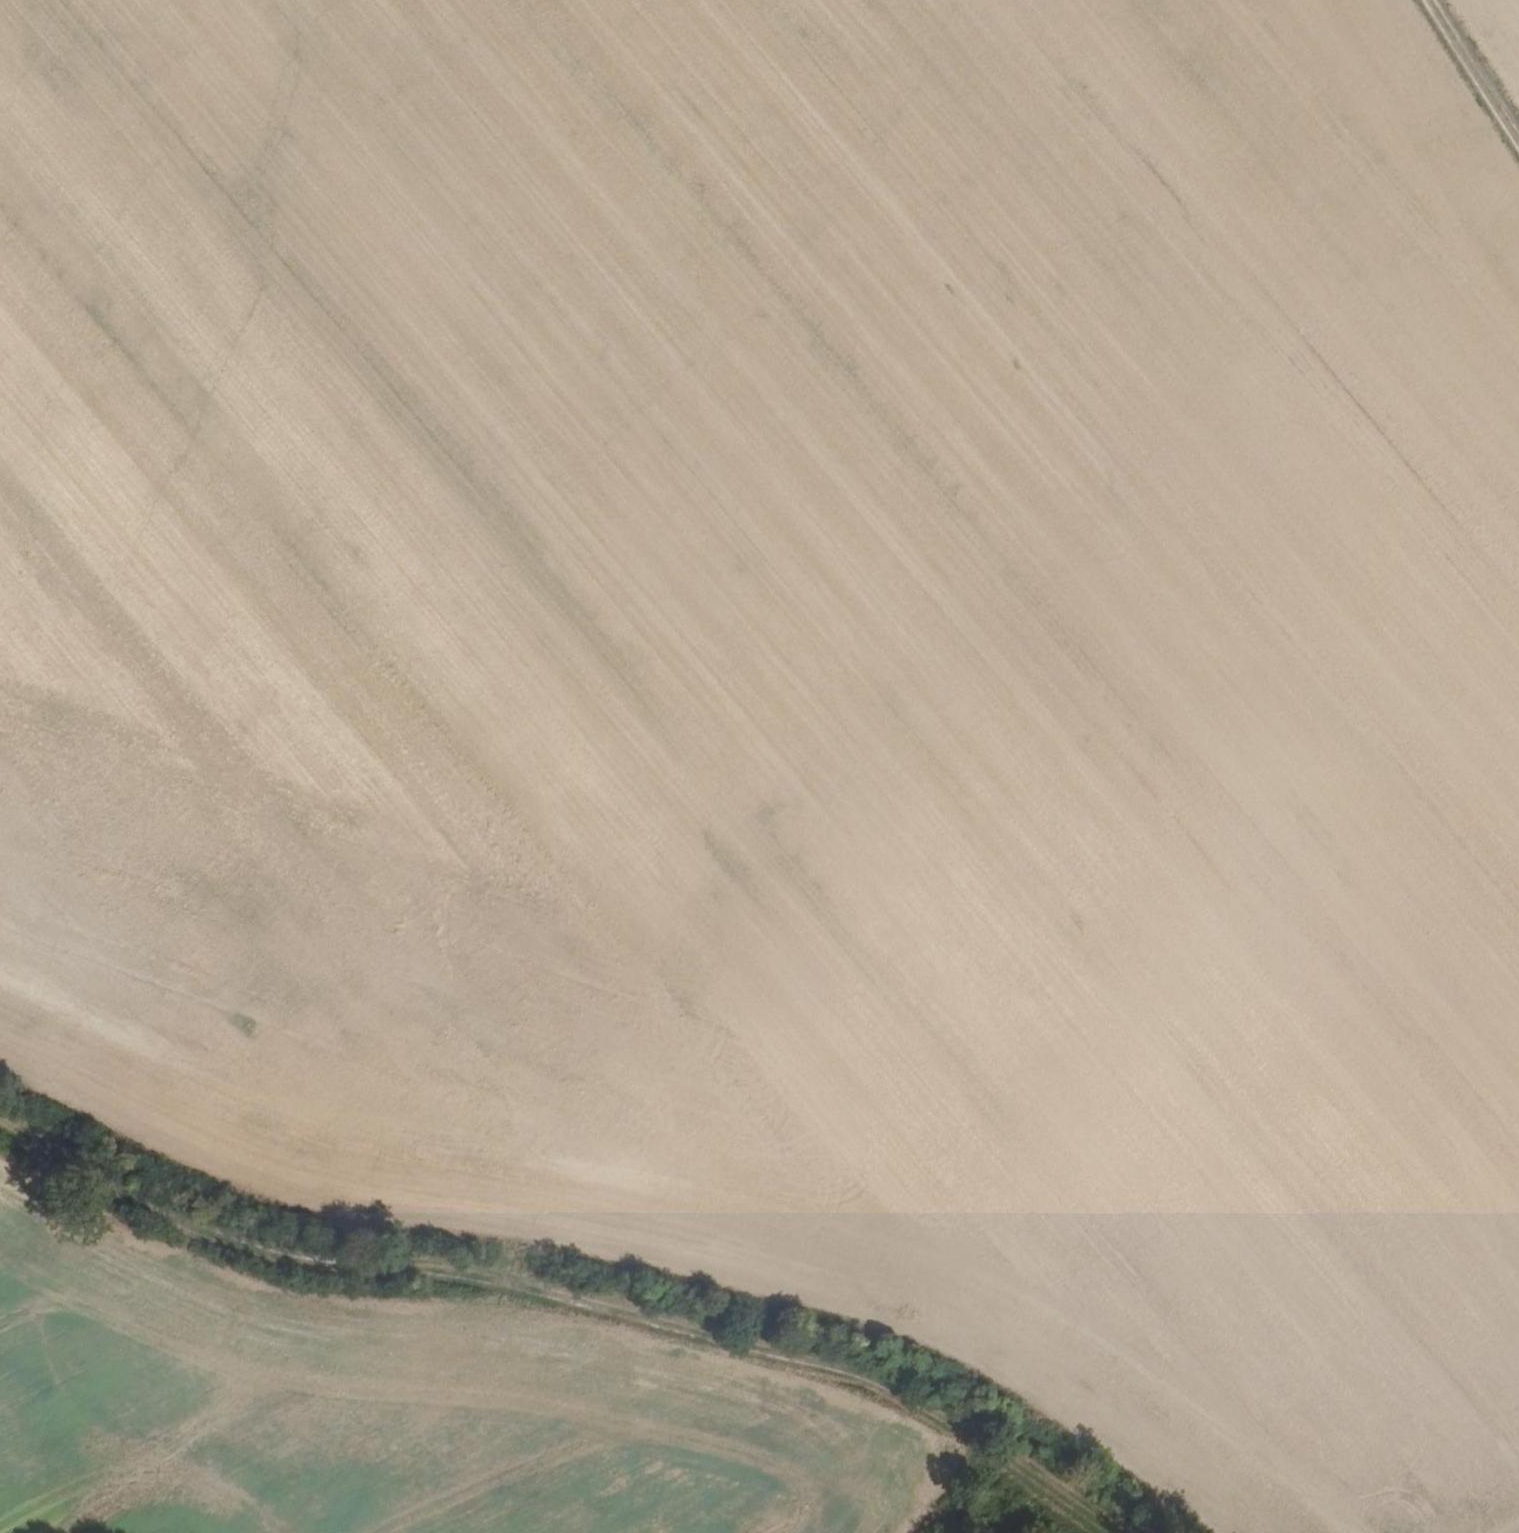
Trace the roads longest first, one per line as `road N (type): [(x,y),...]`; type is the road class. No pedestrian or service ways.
road 1 (track): [(0,1102),(263,1249),(672,1323),(1023,1468),(1104,1532)]
road 2 (track): [(1518,151),(1422,0)]

